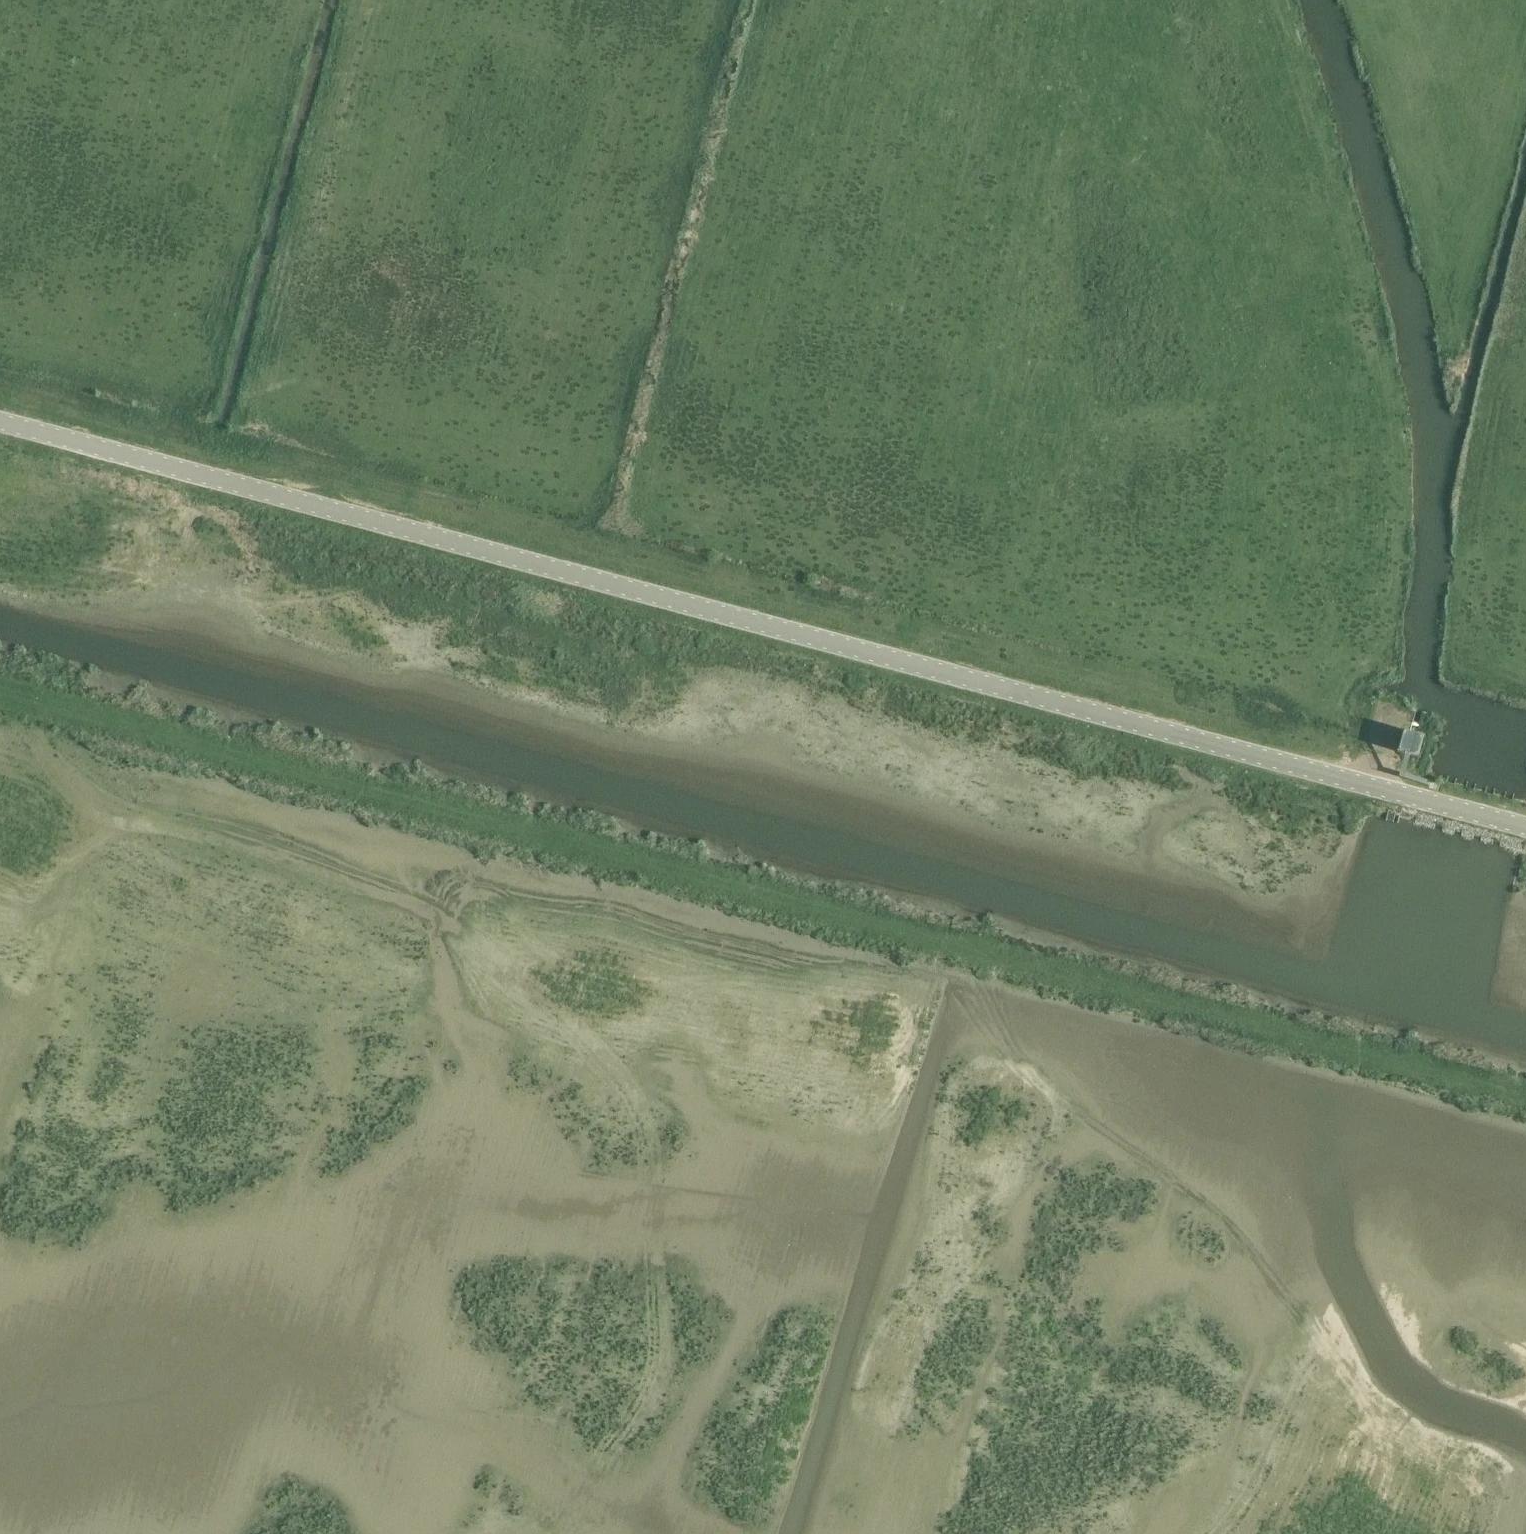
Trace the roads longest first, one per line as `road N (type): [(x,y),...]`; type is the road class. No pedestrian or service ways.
road 1 (unclassified): [(1525,827),(0,424)]

